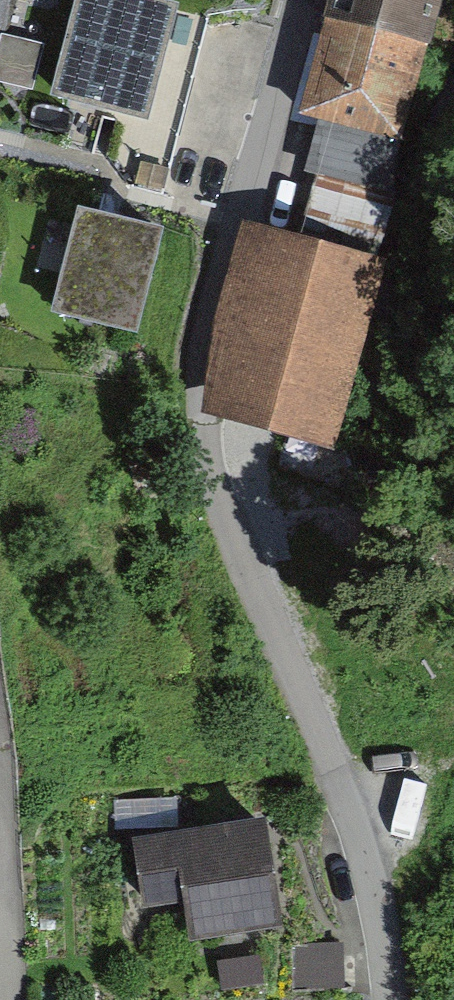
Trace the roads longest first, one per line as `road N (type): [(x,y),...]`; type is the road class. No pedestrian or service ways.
road 1 (residential): [(390,999),(385,942),(348,807),(203,457),(198,350),(301,0)]

